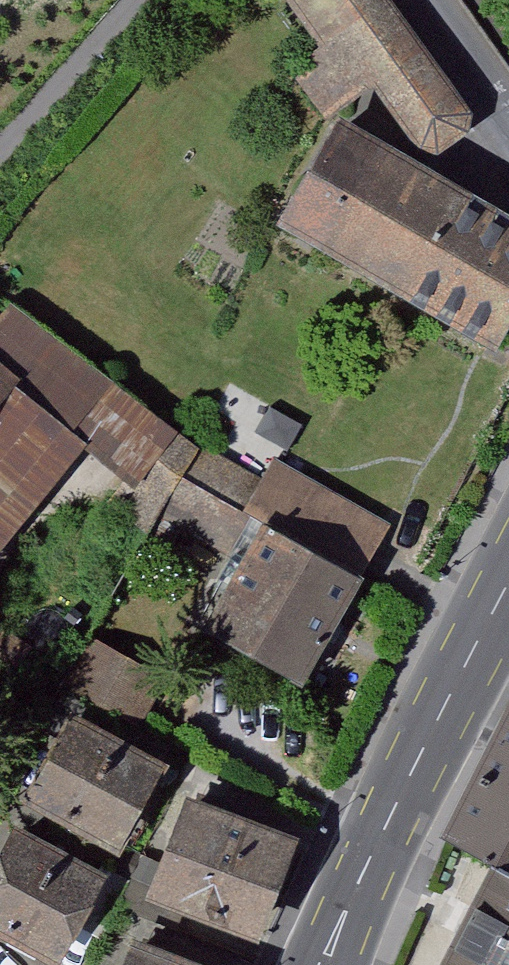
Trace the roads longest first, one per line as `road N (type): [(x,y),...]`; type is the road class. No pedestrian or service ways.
road 1 (secondary): [(508,577),(446,697),(326,964)]
road 2 (residential): [(418,0),(508,125)]

